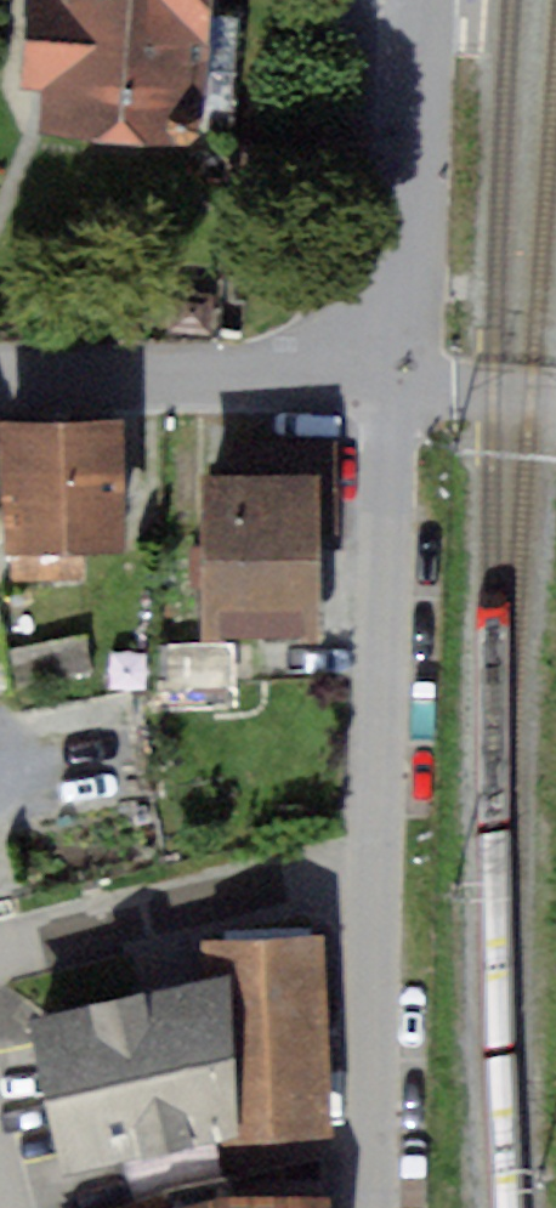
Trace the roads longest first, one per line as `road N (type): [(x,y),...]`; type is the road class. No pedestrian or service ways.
road 1 (residential): [(379,870),(393,389)]
road 2 (residential): [(0,376),(393,389)]
road 3 (residential): [(393,389),(418,0)]
road 4 (residential): [(0,954),(379,870)]
road 5 (residential): [(375,1207),(379,870)]
road 6 (residential): [(393,389),(555,396)]

